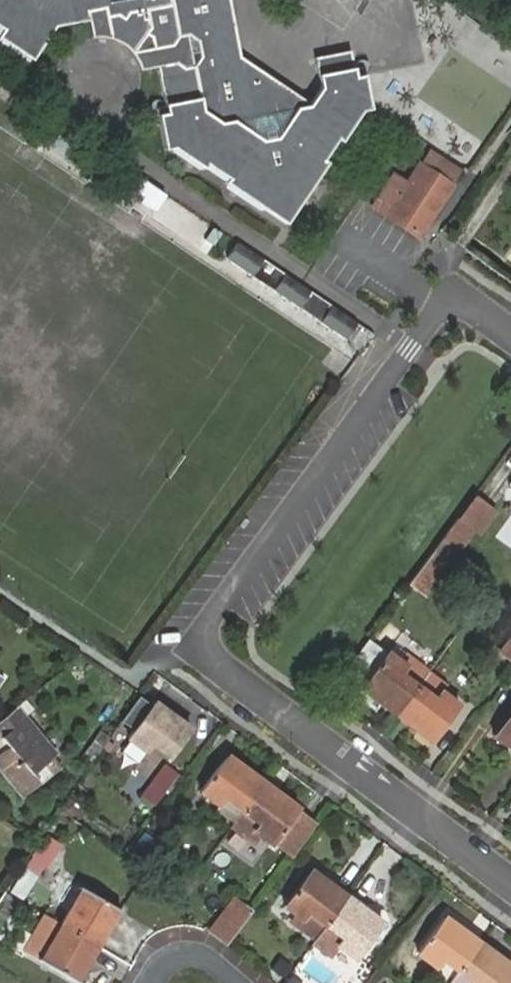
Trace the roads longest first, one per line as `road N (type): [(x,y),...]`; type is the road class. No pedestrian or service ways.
road 1 (residential): [(510,333),(466,299),(447,304),(205,641),(225,670),(510,880)]

